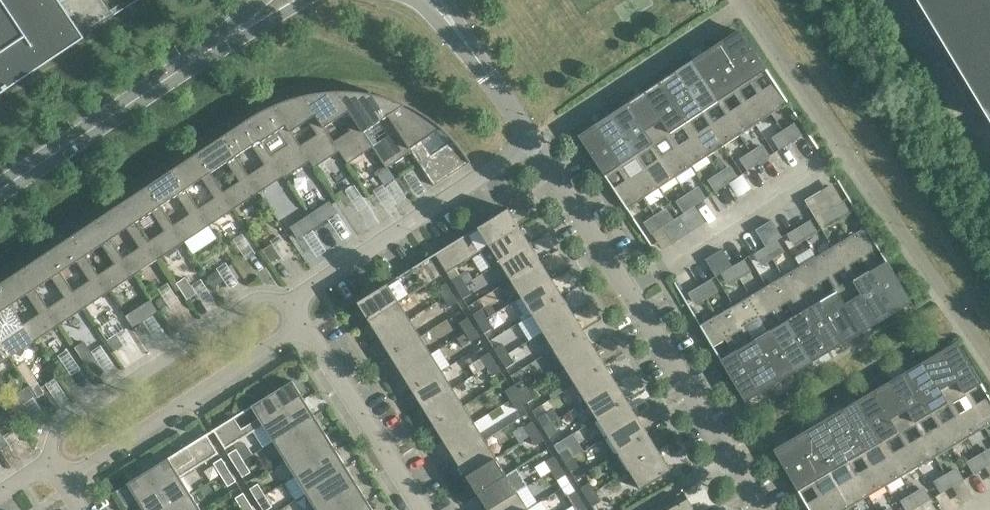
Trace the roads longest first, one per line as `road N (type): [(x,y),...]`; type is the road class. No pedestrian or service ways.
road 1 (residential): [(762,509),(628,286),(528,141)]
road 2 (residential): [(293,300),(250,304),(69,429),(49,462)]
road 3 (secondary): [(0,186),(247,28)]
road 4 (residential): [(63,481),(305,320)]
road 5 (residential): [(293,300),(528,141)]
road 6 (residential): [(419,509),(305,320)]

